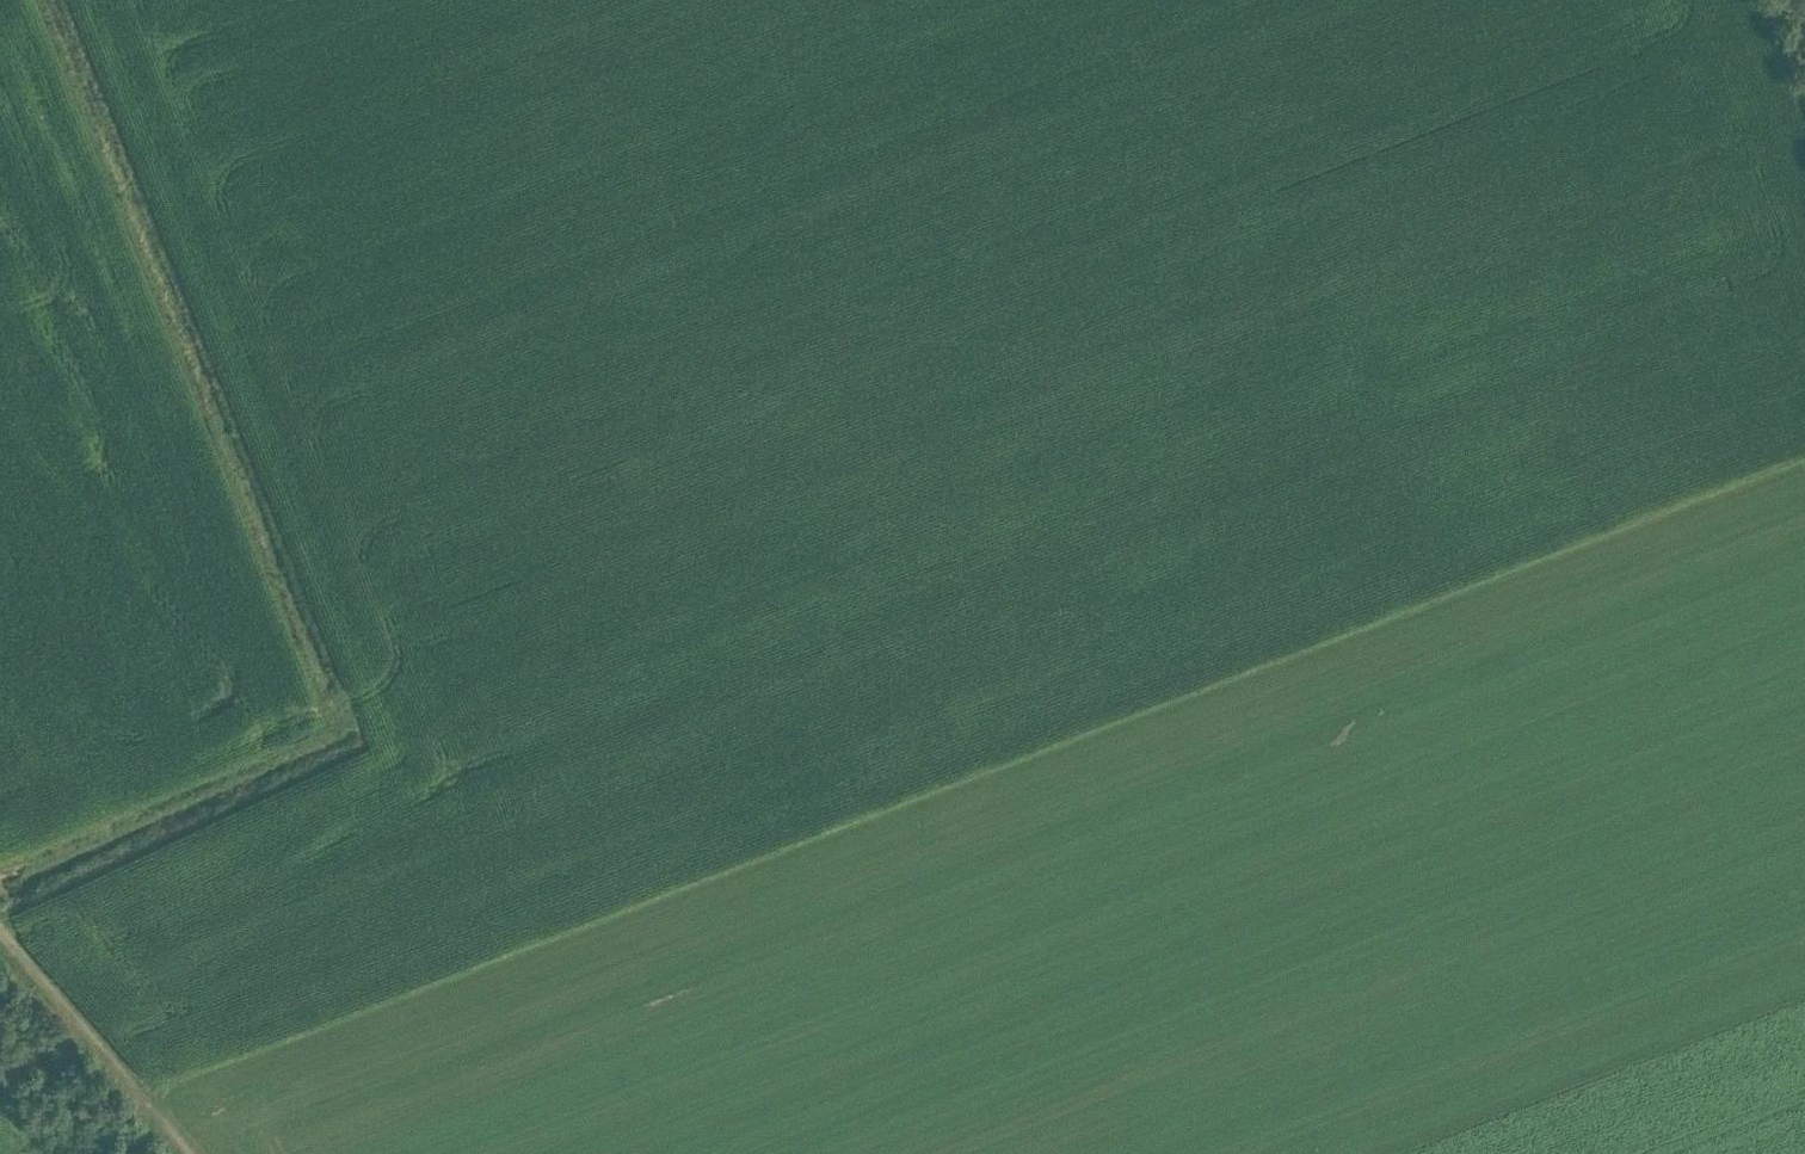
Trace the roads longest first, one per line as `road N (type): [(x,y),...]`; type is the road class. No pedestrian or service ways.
road 1 (track): [(185,1153),(0,932)]

